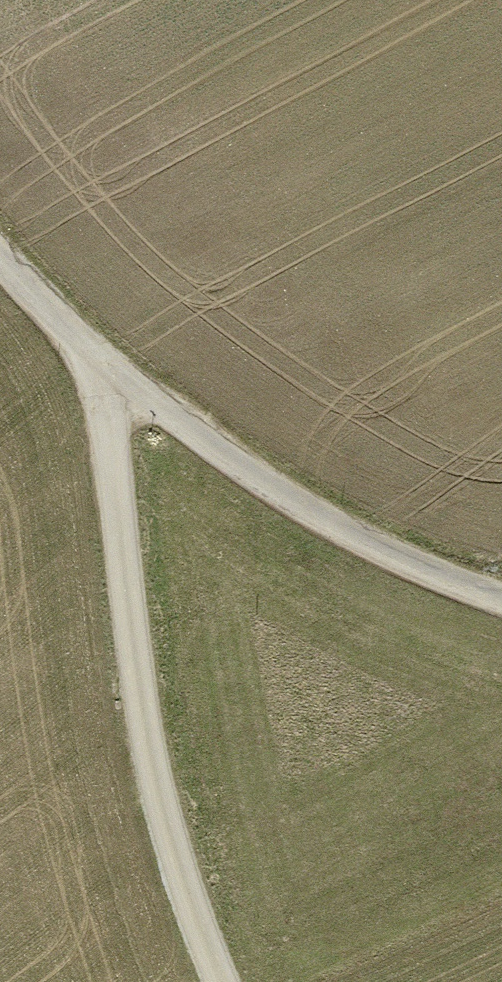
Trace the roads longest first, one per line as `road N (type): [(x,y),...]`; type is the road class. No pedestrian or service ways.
road 1 (track): [(221,981),(153,770),(96,355)]
road 2 (unclassified): [(501,598),(408,561),(212,447),(96,355),(0,253)]

